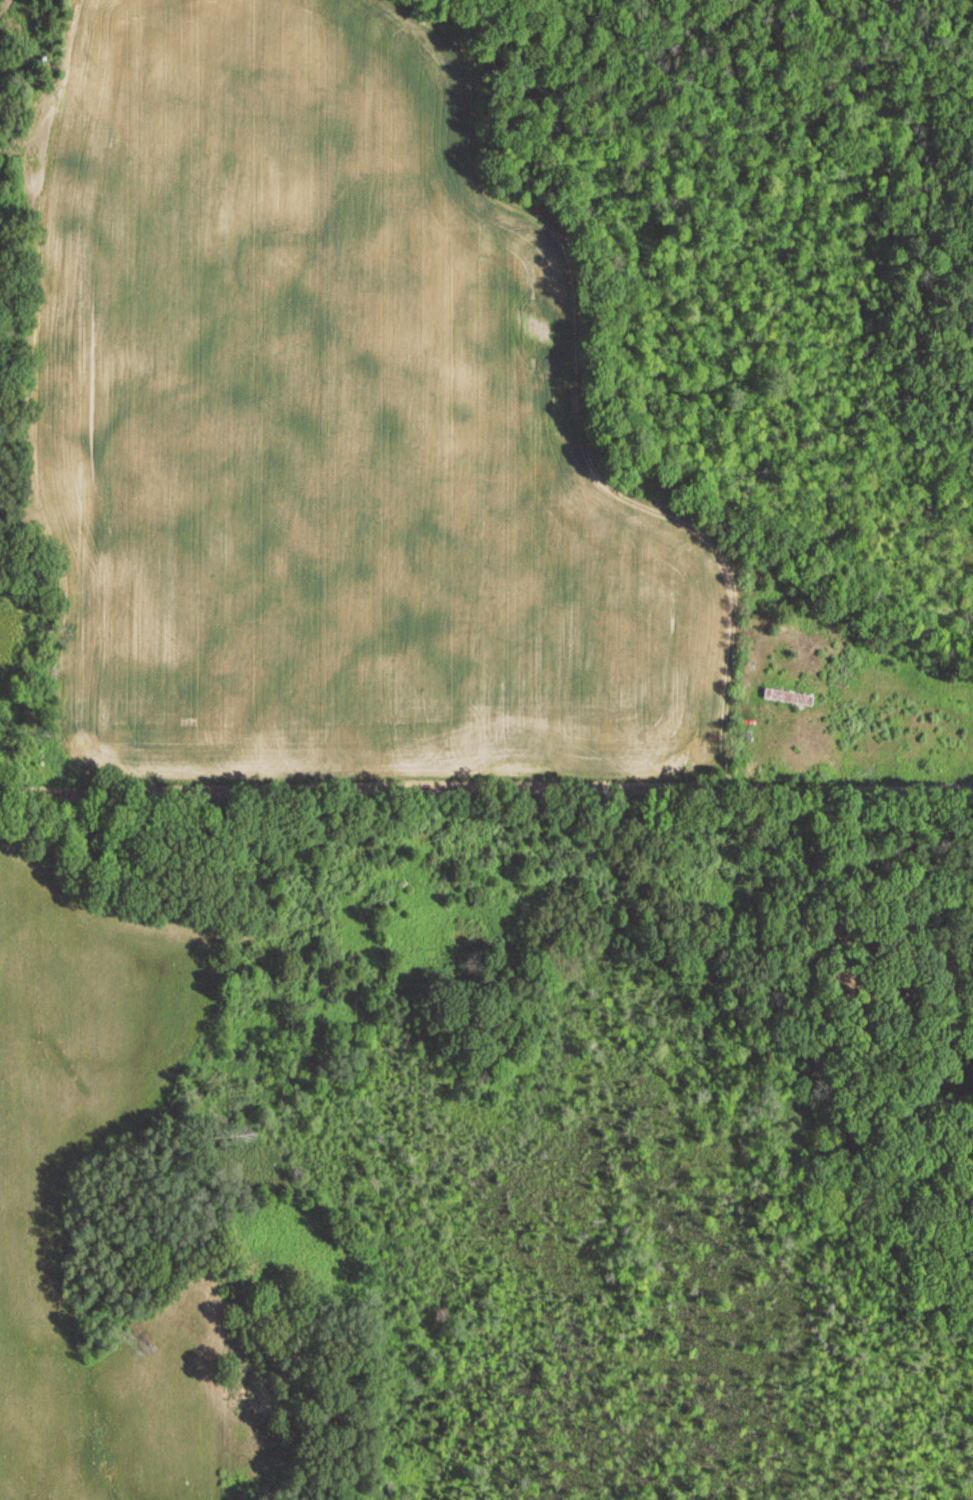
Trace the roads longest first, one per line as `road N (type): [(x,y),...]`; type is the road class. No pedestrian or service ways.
road 1 (residential): [(0,778),(972,791)]

